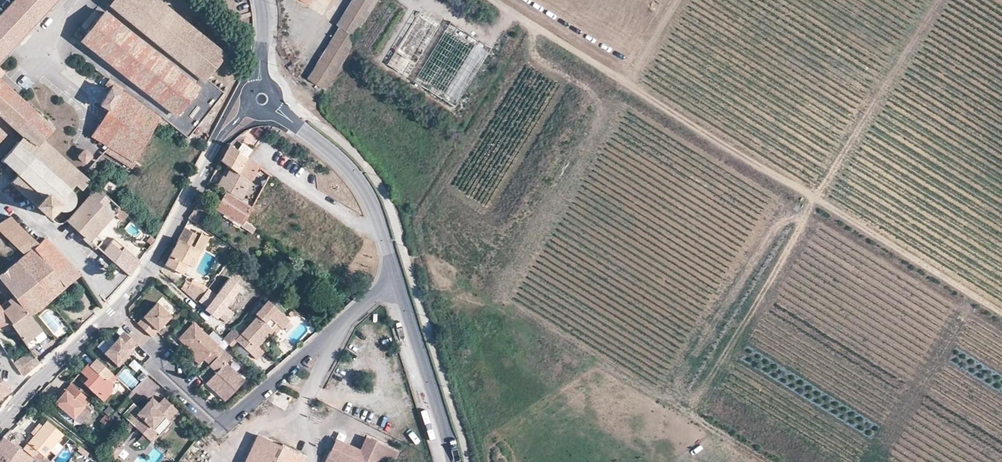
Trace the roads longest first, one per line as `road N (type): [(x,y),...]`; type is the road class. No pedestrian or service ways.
road 1 (track): [(497,0),(1001,310)]
road 2 (residential): [(0,418),(112,310),(167,241),(225,132),(262,99)]
road 3 (residential): [(226,425),(400,284)]
road 4 (tertiary): [(400,284),(456,461)]
road 5 (tertiary): [(262,99),(346,162),(382,228)]
road 6 (residential): [(2,197),(106,284),(99,299)]
road 7 (residential): [(226,425),(124,320)]
road 8 (residential): [(382,228),(367,228),(265,157)]

